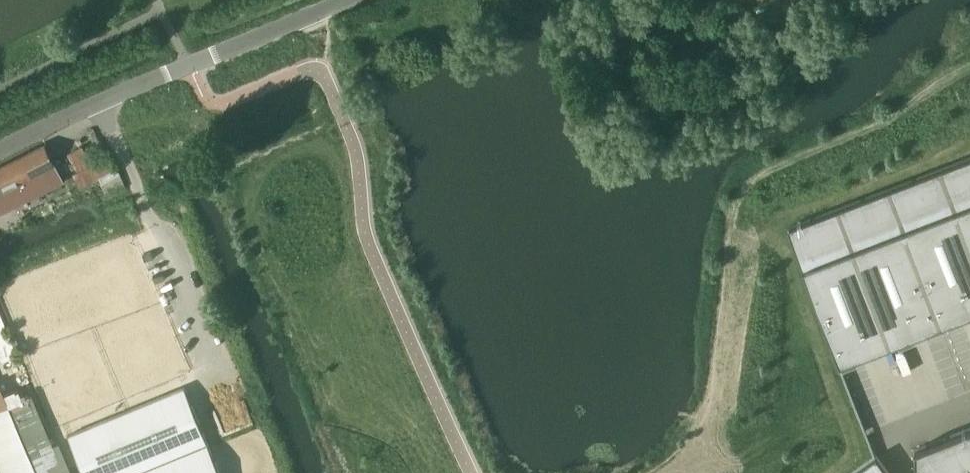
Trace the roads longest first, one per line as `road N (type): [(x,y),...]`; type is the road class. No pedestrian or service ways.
road 1 (unclassified): [(0,148),(347,0)]

